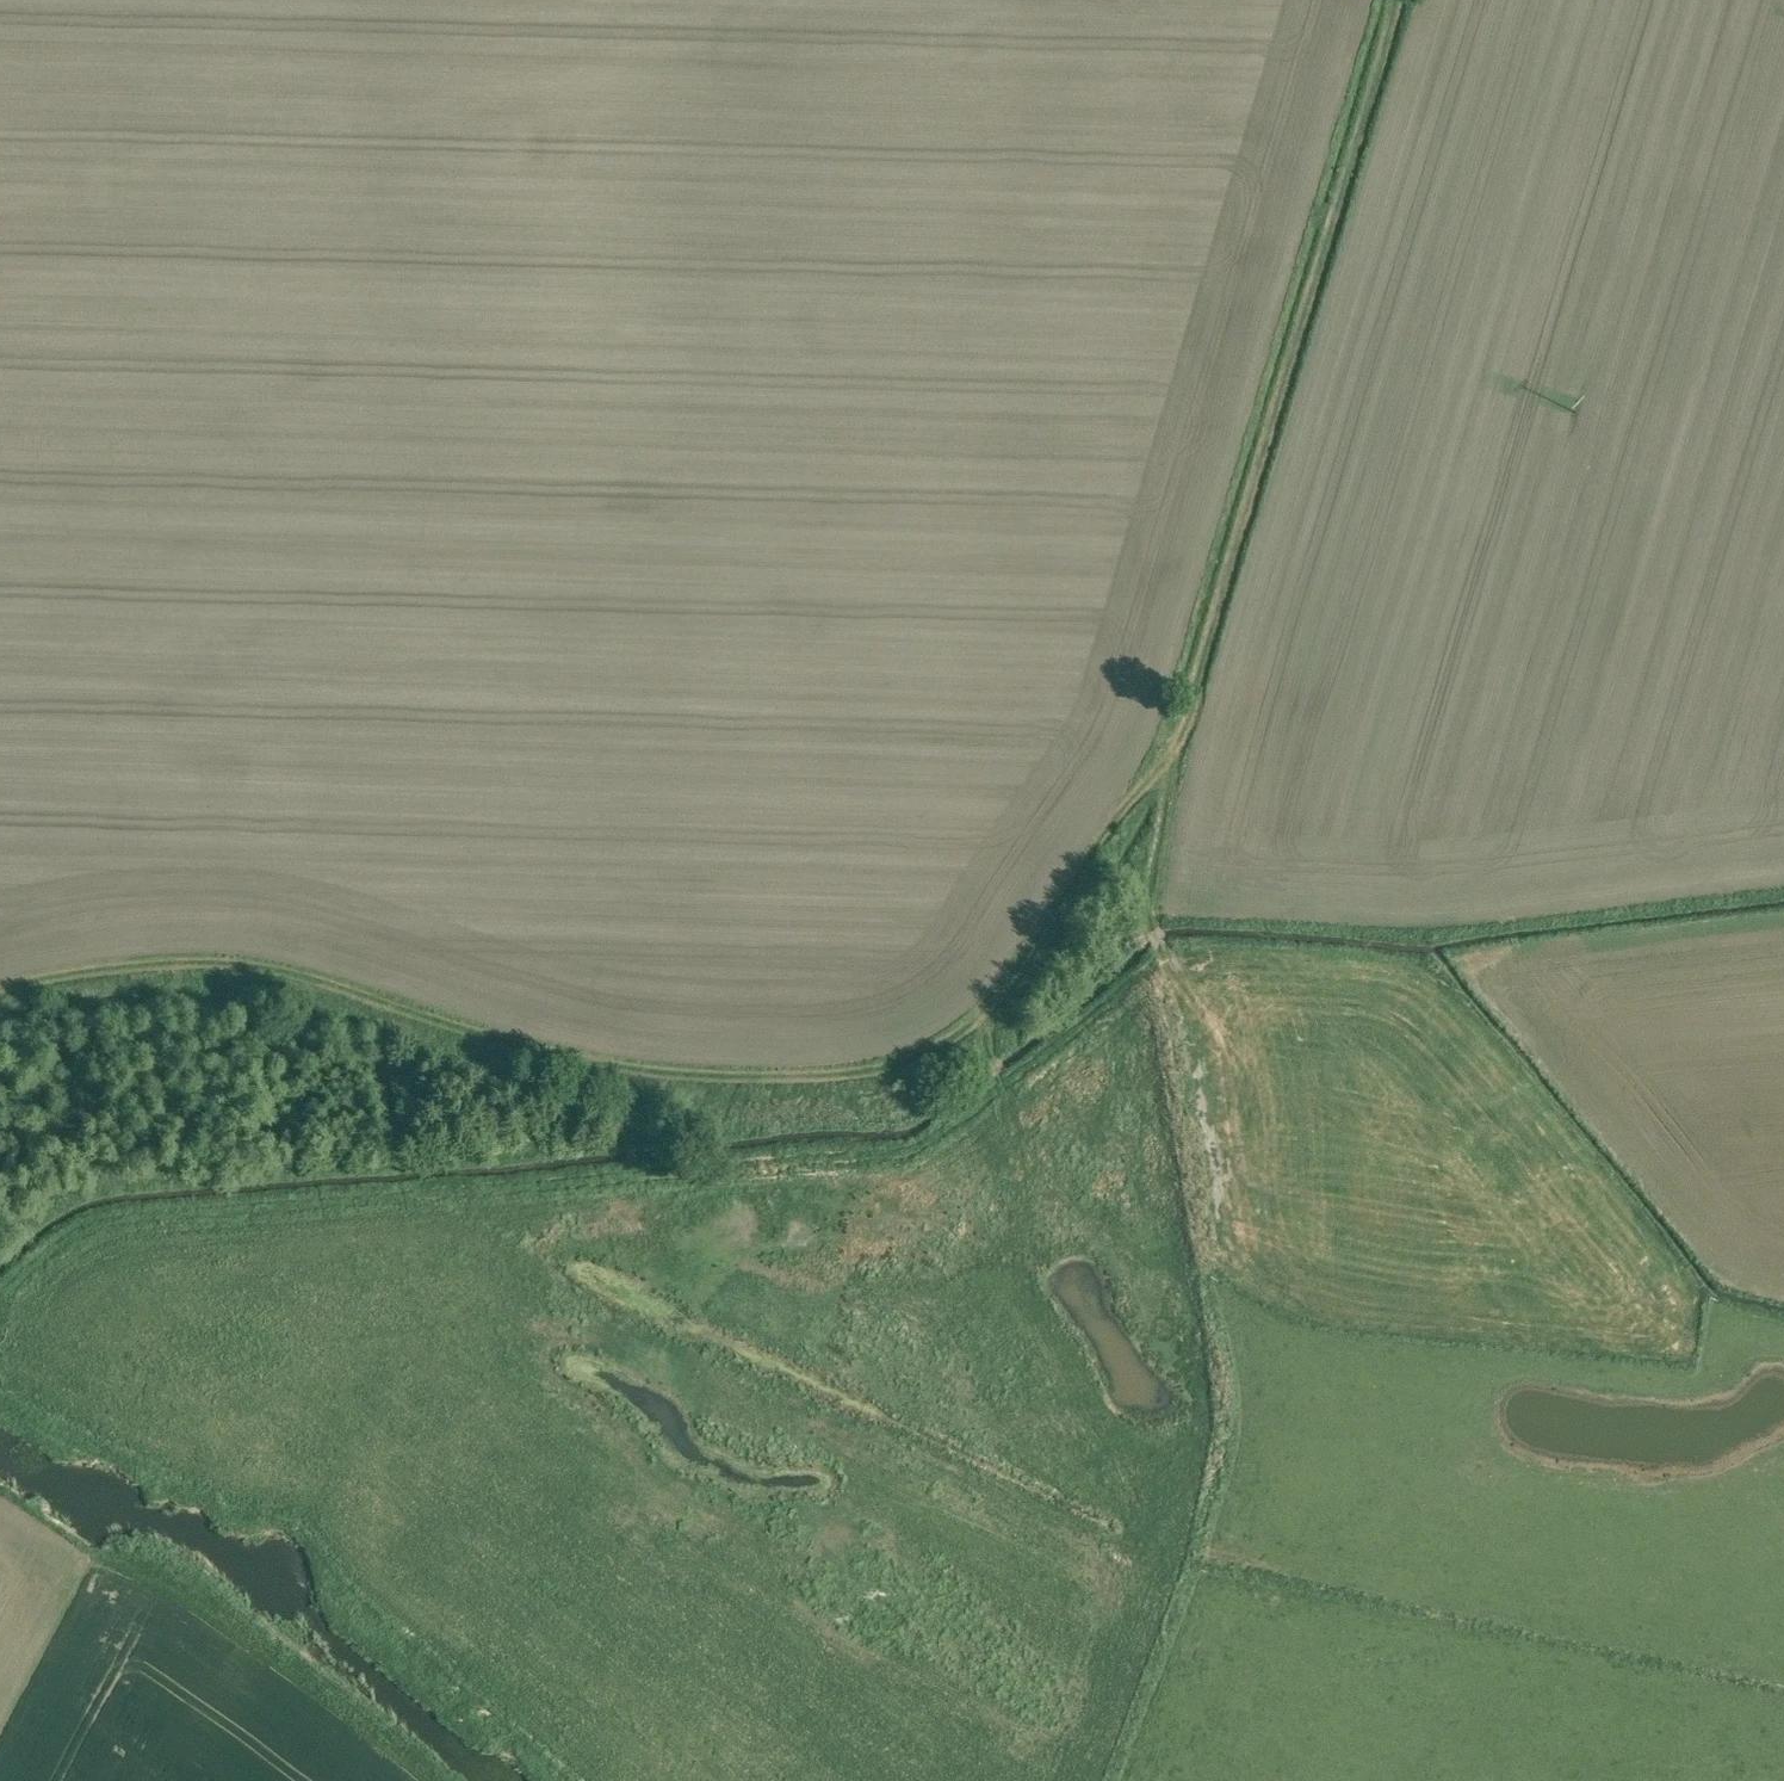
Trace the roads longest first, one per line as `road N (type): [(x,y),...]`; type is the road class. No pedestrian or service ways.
road 1 (track): [(0,1014),(92,996),(319,996),(567,1088),(819,1125),(978,1064),(1148,798),(1356,0)]

